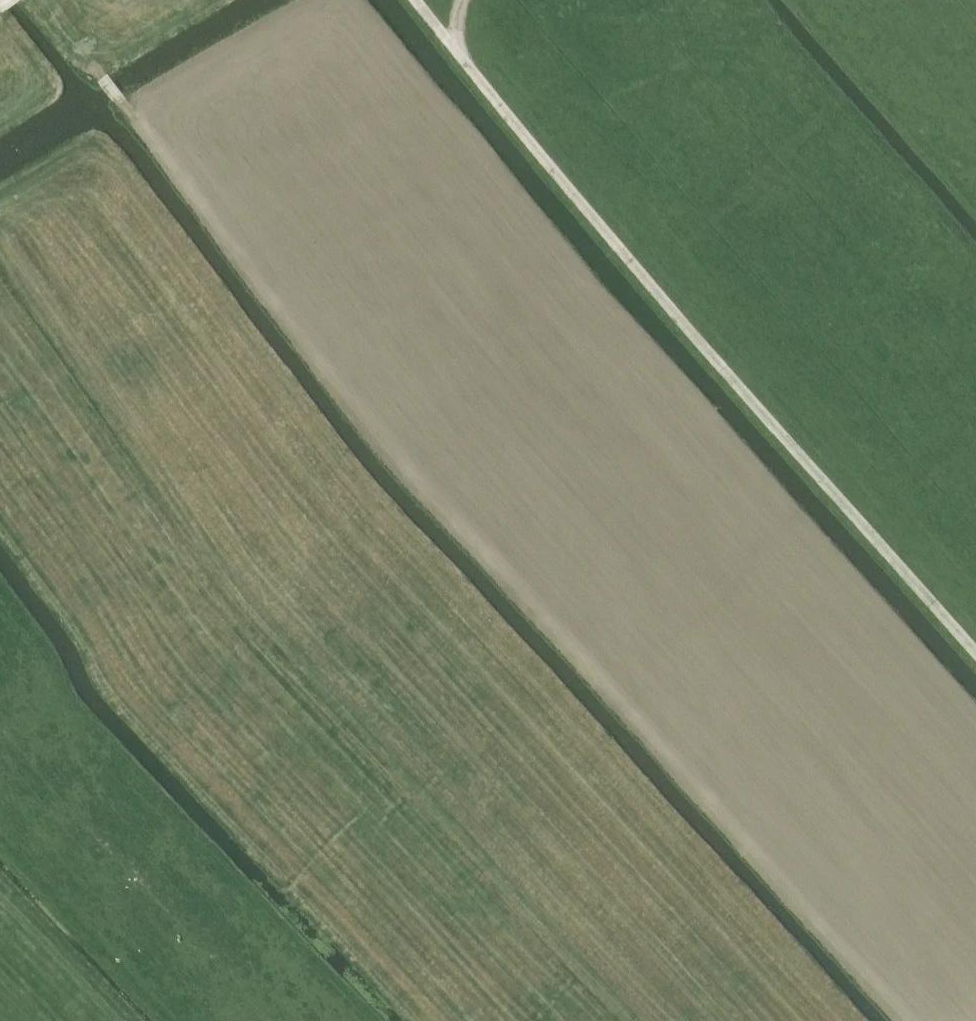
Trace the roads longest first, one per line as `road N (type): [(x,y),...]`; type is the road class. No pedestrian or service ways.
road 1 (track): [(975,651),(454,45)]

